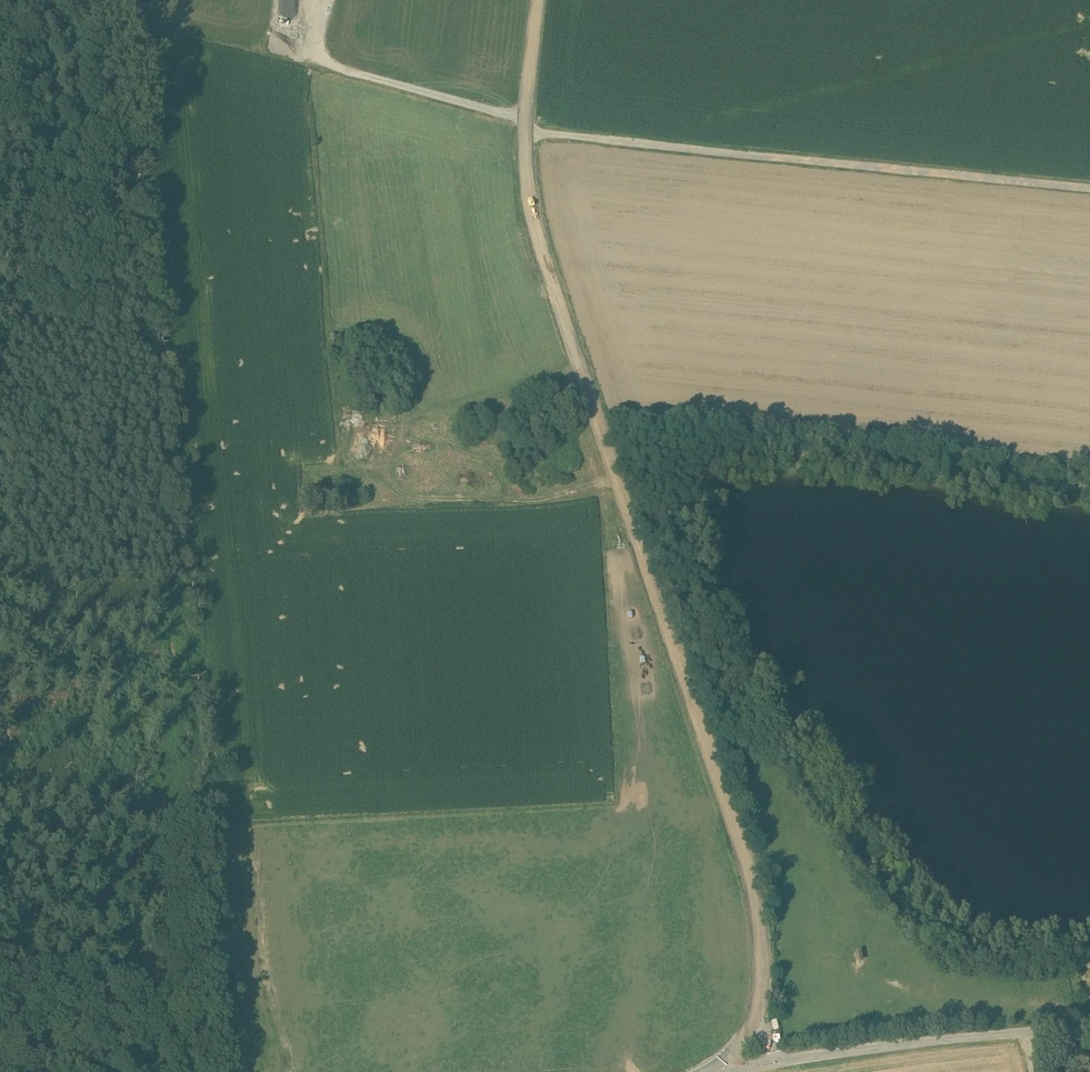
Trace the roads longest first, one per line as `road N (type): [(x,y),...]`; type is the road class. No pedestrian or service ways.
road 1 (secondary): [(756,1015),(761,980),(754,896),(529,197),(526,131),(538,0)]
road 2 (unclassified): [(1089,1030),(777,1061)]
road 3 (track): [(303,0),(311,46),(322,59),(527,117)]

